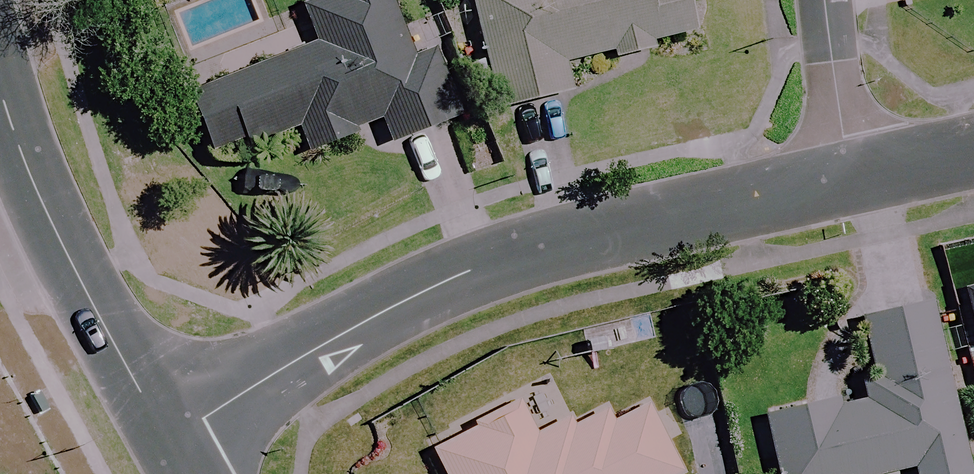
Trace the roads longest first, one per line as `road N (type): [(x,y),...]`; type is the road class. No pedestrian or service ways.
road 1 (residential): [(163,438),(470,271),(856,179)]
road 2 (tertiary): [(163,438),(21,157),(0,89)]
road 3 (residential): [(823,0),(856,179)]
road 4 (residential): [(856,179),(973,153)]

